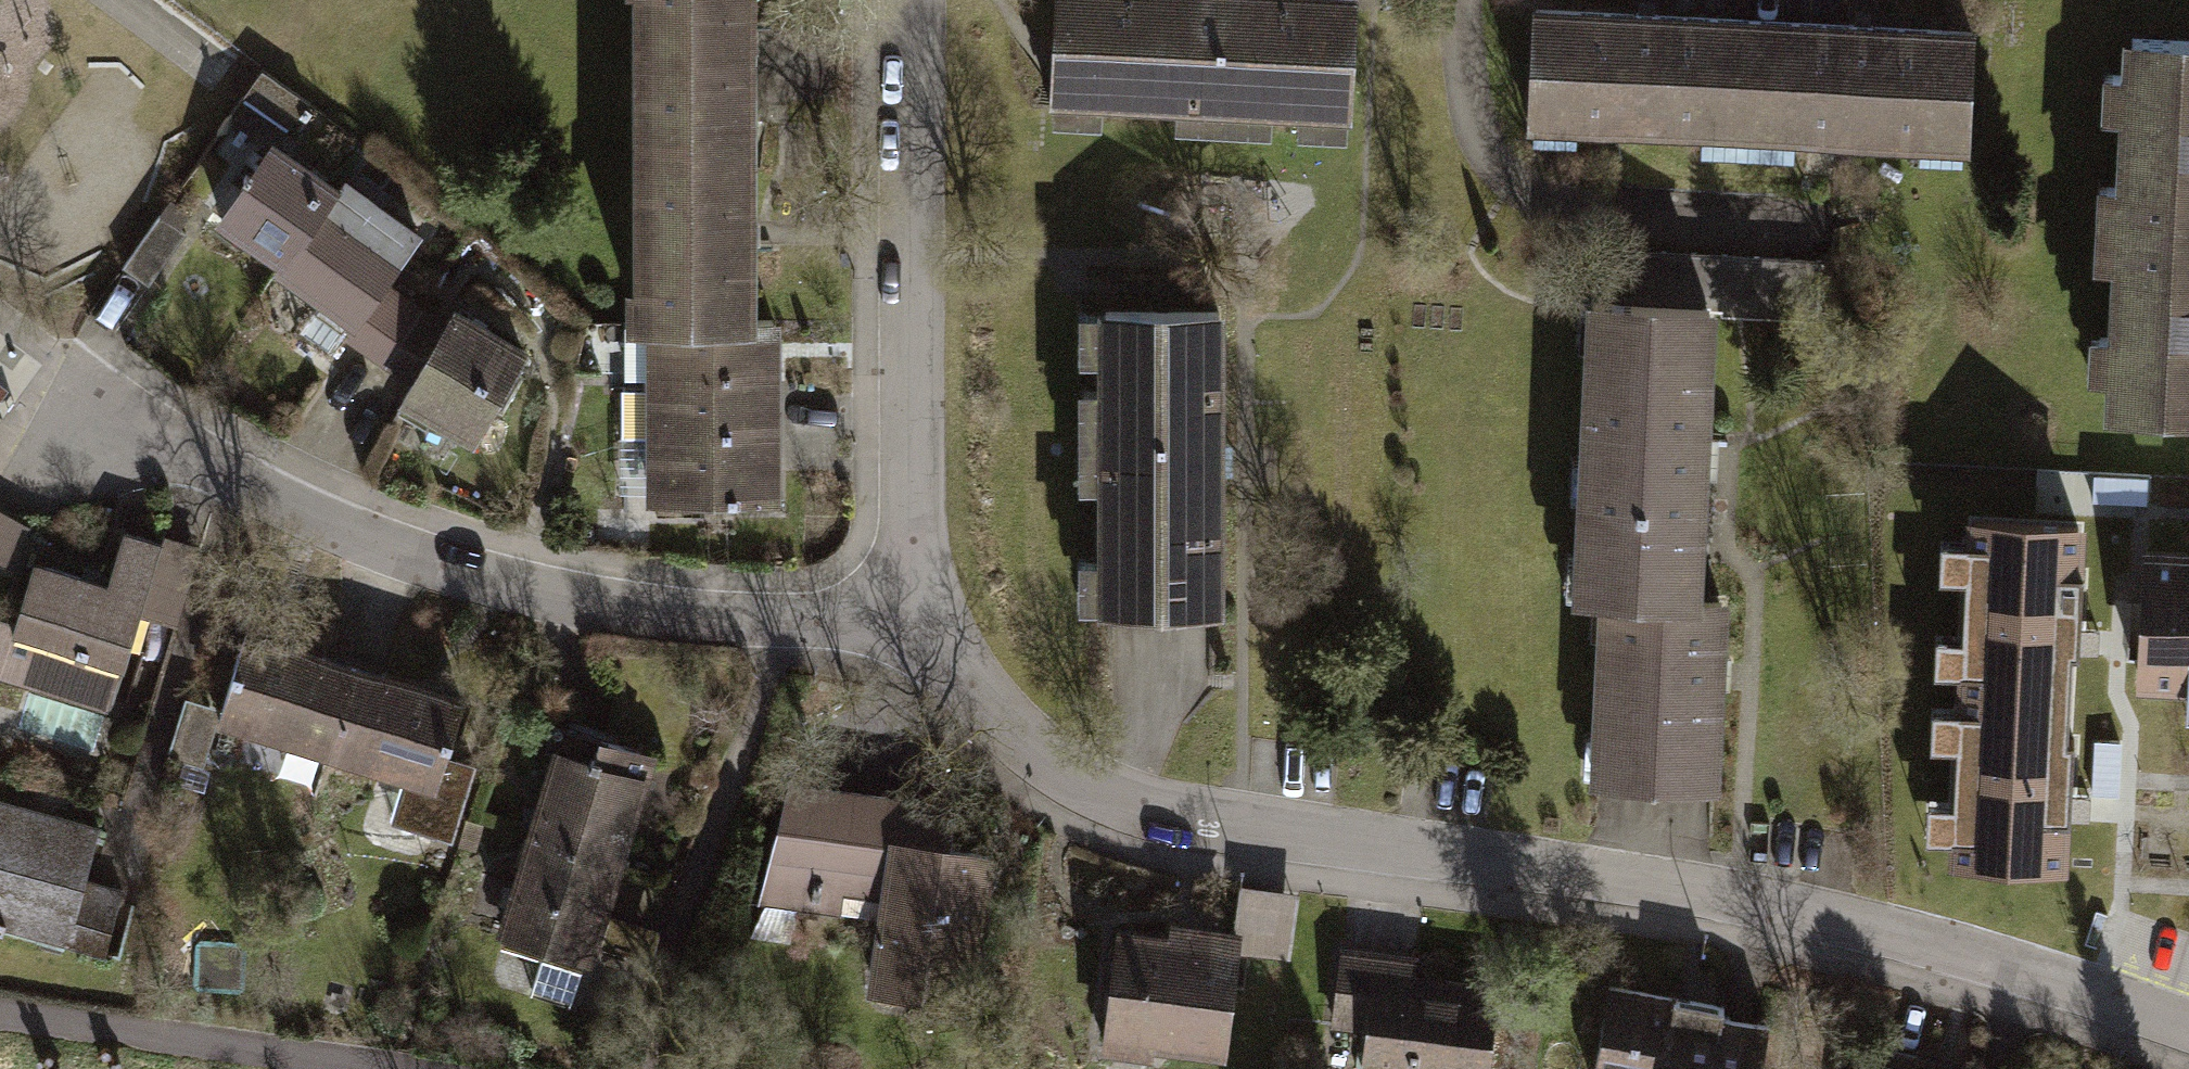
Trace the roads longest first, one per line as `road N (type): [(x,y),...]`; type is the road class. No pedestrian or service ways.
road 1 (residential): [(922,610),(957,688),(1053,780),(1147,818),(1745,907),(2188,1027)]
road 2 (residential): [(92,443),(239,481),(360,536),(566,600),(787,621),(922,610)]
road 3 (residential): [(913,0),(911,507),(922,610)]

